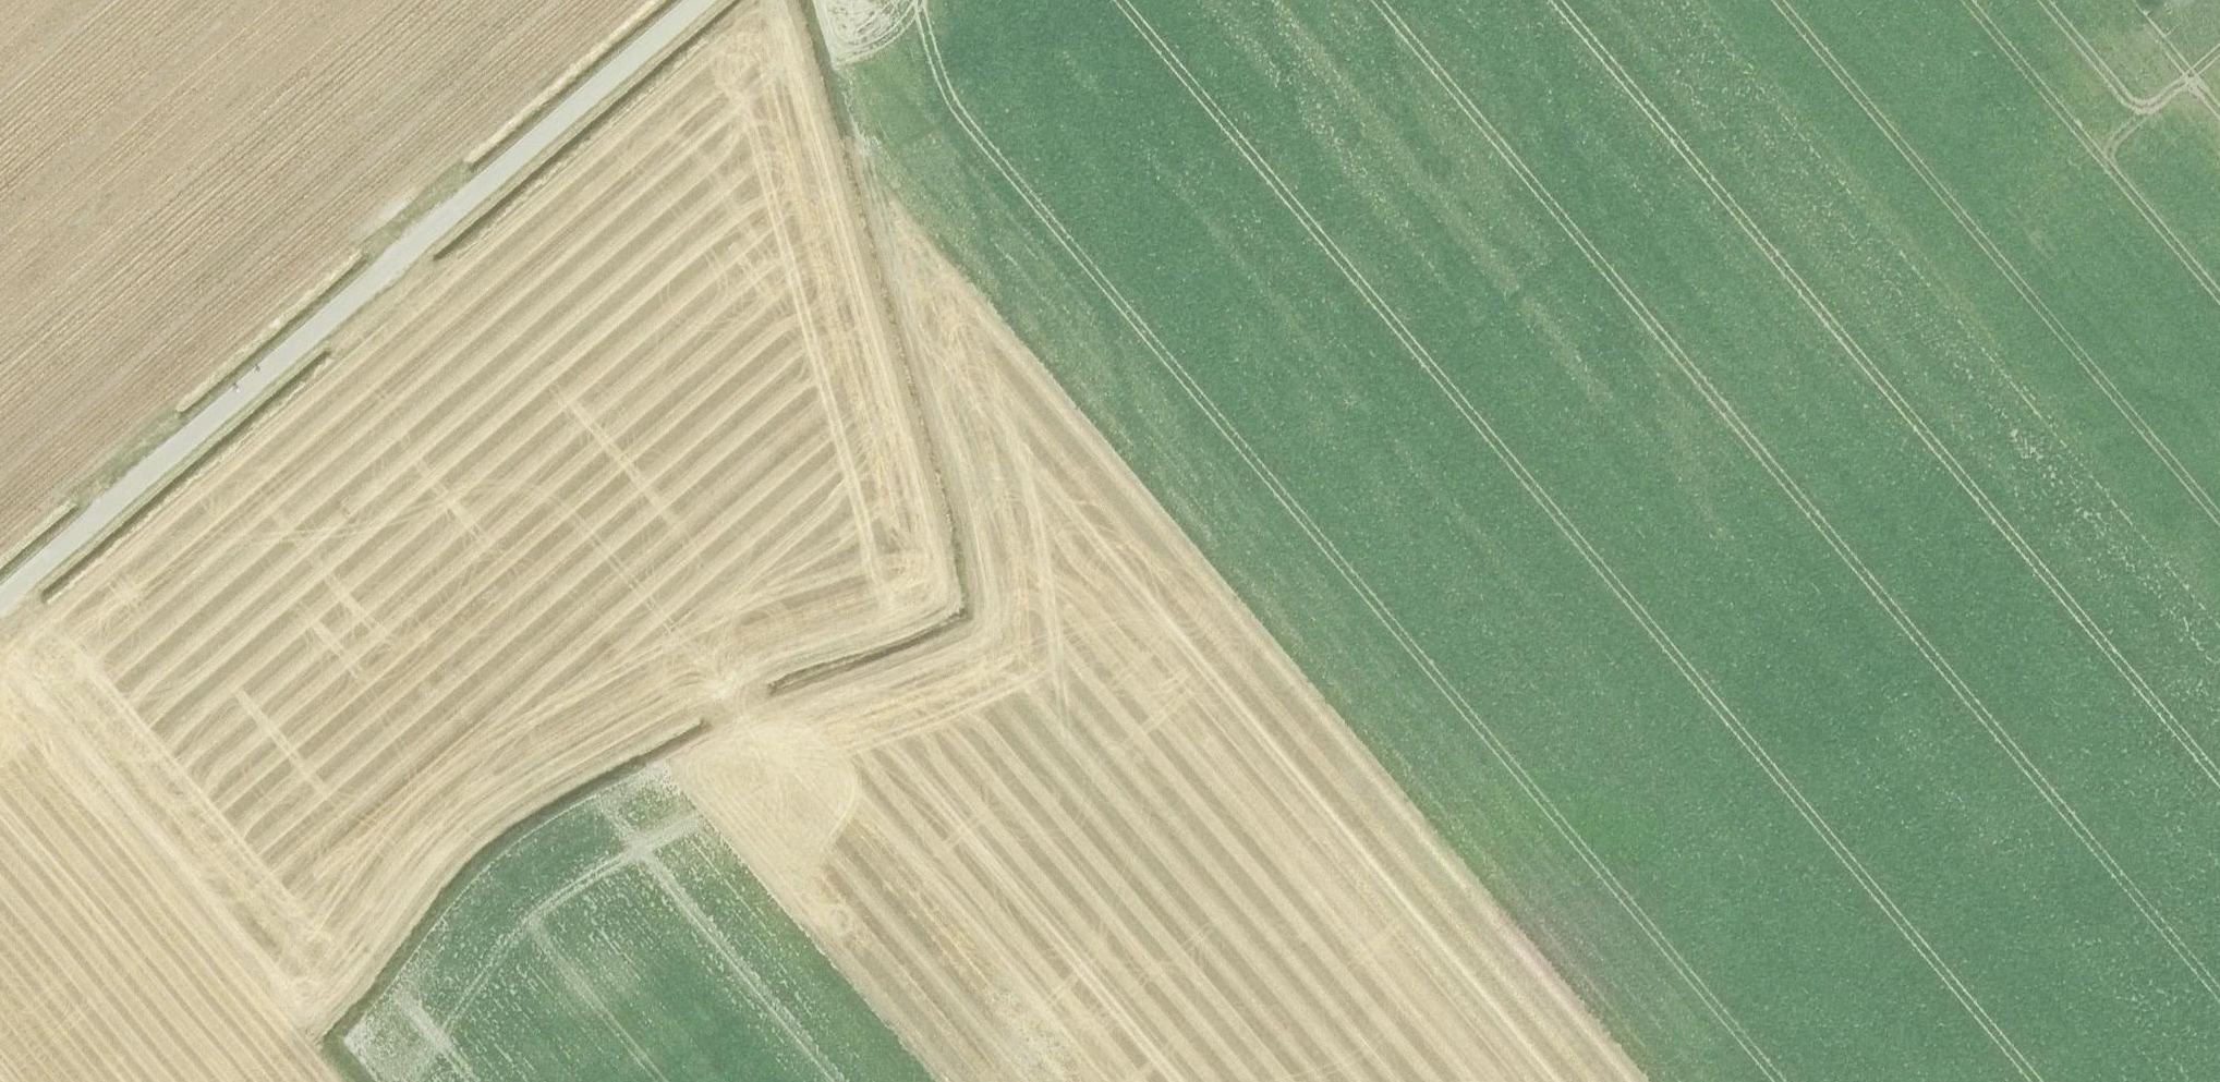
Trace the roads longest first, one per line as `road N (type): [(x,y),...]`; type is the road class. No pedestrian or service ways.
road 1 (unclassified): [(0,600),(700,0)]

